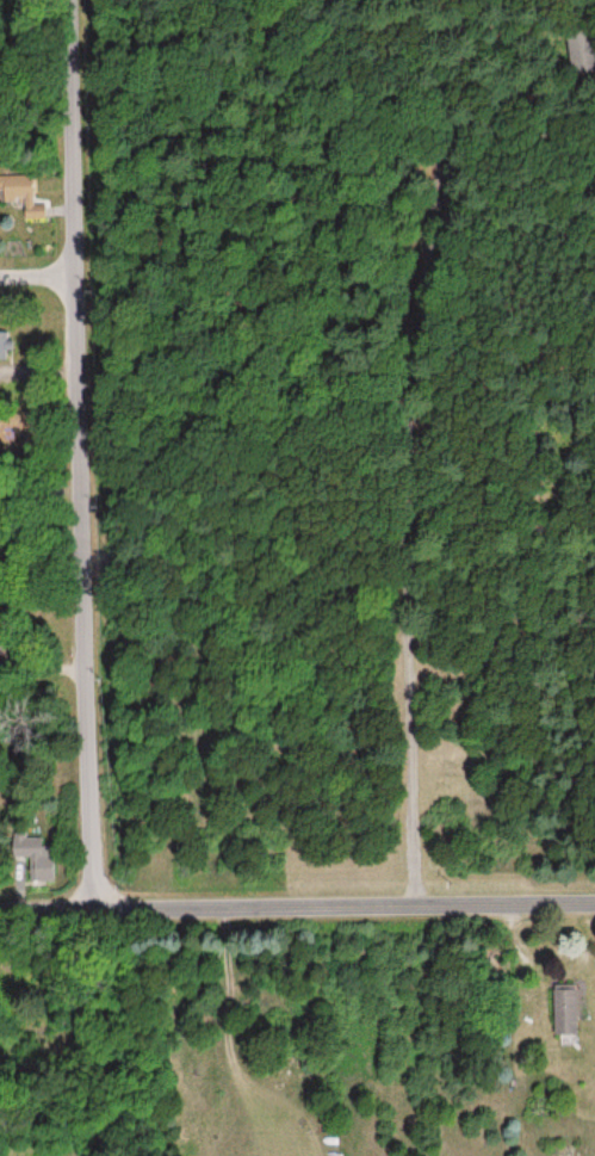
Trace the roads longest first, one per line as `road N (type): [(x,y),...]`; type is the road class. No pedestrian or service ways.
road 1 (residential): [(92,895),(78,0)]
road 2 (residential): [(0,897),(337,889),(594,898)]

